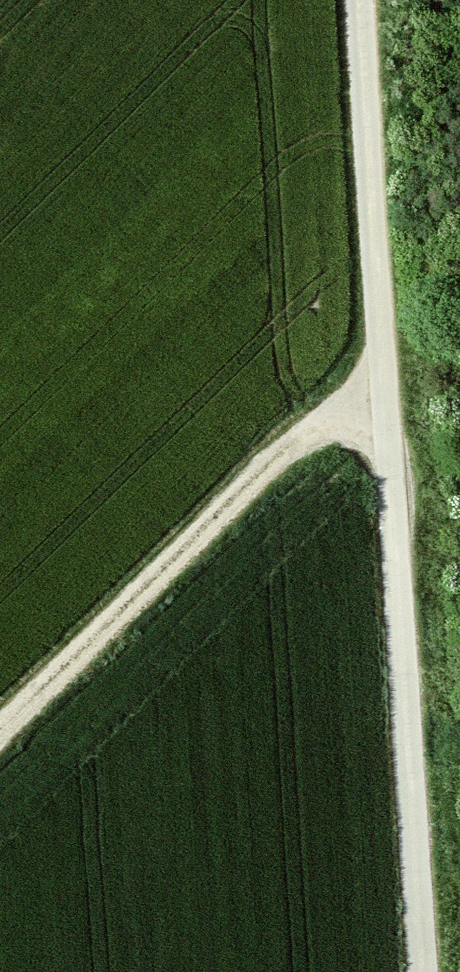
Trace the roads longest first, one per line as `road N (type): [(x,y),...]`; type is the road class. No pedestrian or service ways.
road 1 (track): [(361,0),(421,971)]
road 2 (track): [(0,728),(289,444),(327,418),(383,397)]

